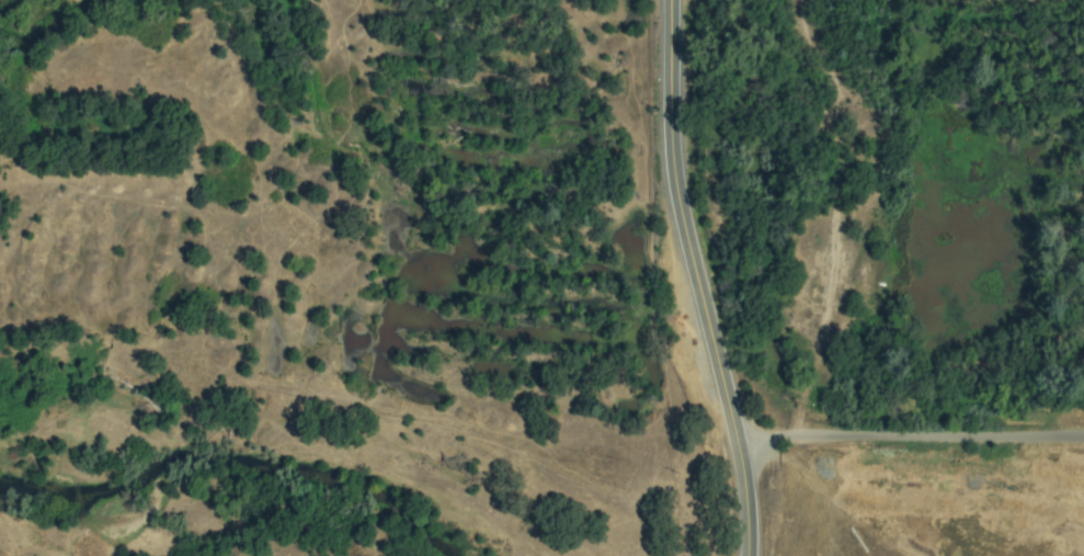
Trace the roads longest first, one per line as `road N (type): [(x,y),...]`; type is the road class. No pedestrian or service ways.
road 1 (tertiary): [(750,555),(741,447),(676,171),(674,0)]

